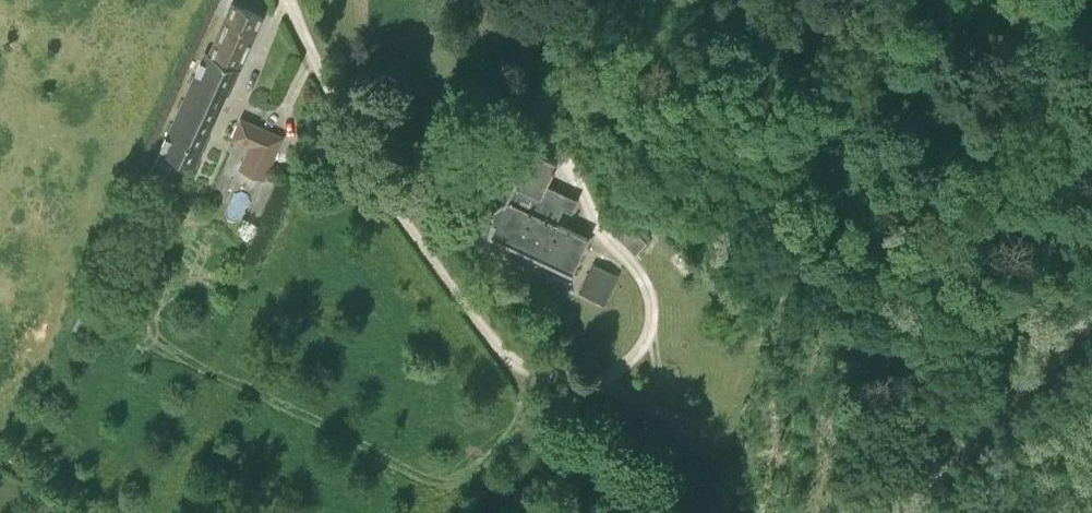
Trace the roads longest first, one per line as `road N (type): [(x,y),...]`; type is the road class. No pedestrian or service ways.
road 1 (track): [(1091,320),(905,512)]

